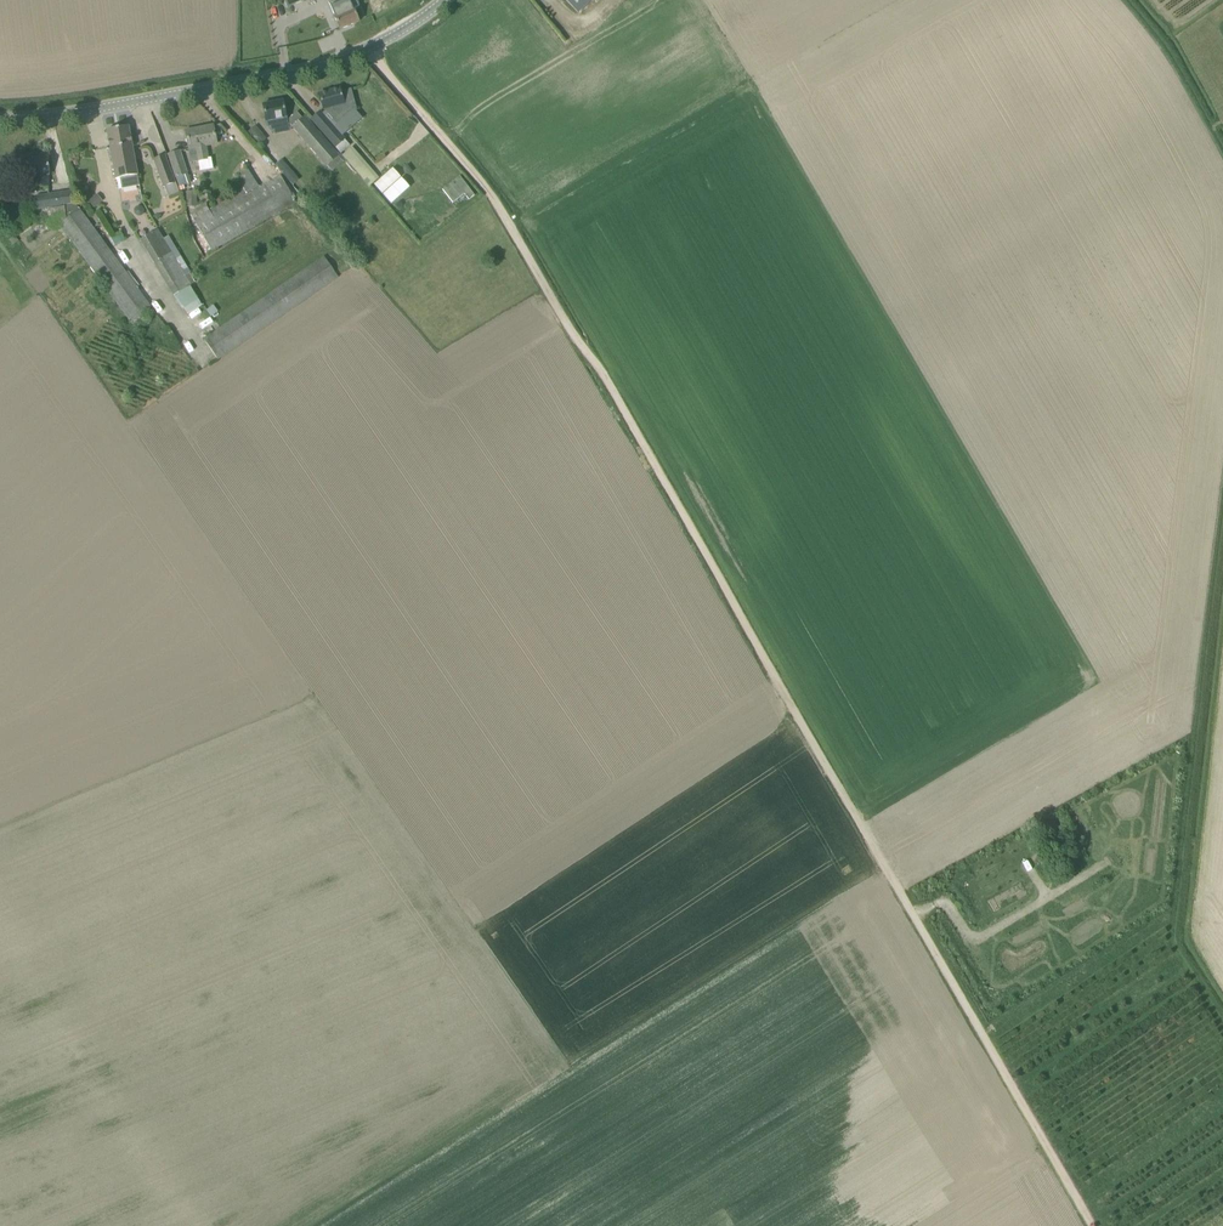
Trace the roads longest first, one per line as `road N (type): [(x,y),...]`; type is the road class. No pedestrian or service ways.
road 1 (track): [(1090,1225),(512,228),(370,48)]
road 2 (unclassified): [(0,119),(138,103),(358,53),(445,0)]

